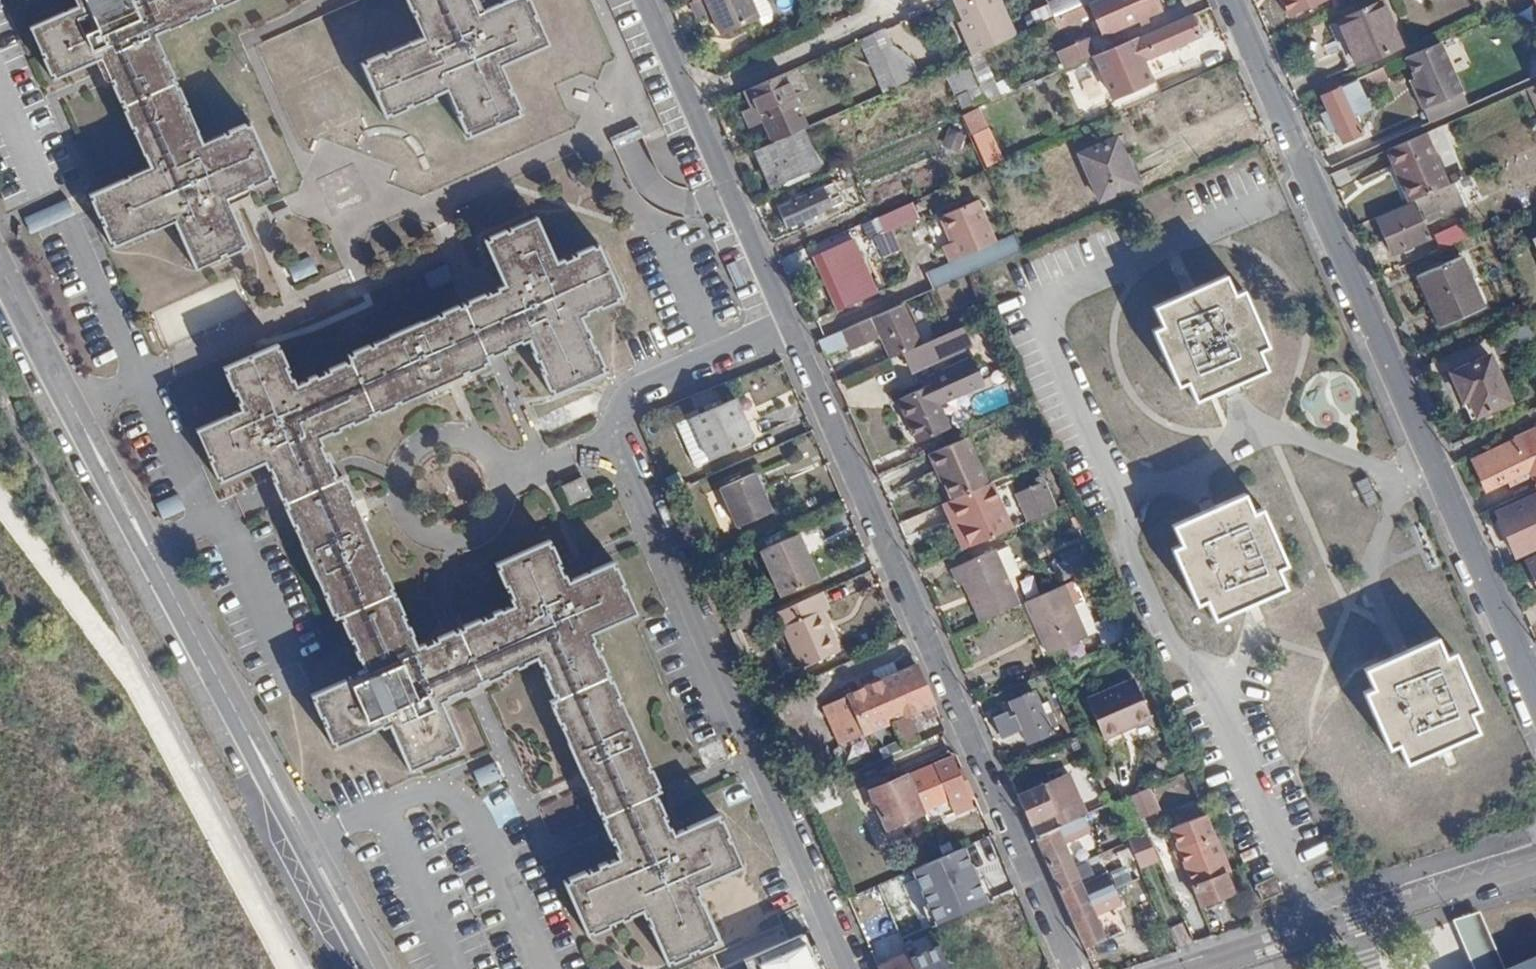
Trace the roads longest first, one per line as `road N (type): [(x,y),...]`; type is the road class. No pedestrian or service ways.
road 1 (residential): [(854,968),(618,437),(617,419),(641,388),(792,320)]
road 2 (residential): [(374,968),(0,262)]
road 3 (residential): [(1535,698),(1231,0)]
road 4 (residential): [(1073,968),(792,320)]
road 5 (residential): [(1200,968),(1535,859)]
road 6 (residential): [(792,320),(693,94)]
road 7 (residential): [(693,94),(890,7),(888,0)]

